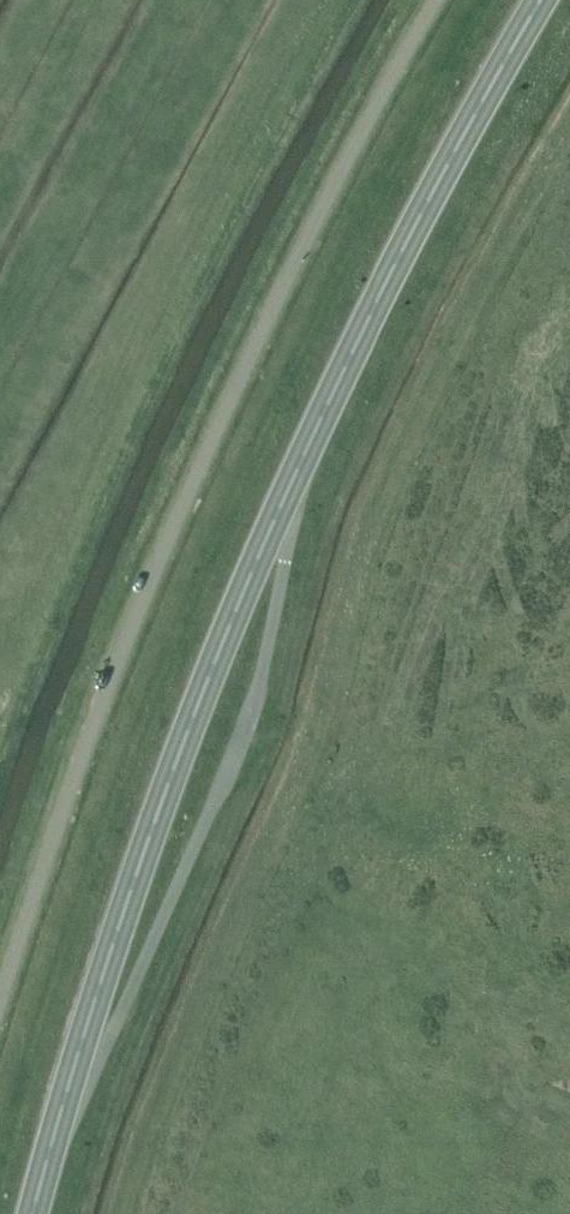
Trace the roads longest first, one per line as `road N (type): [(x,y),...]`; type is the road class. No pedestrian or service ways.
road 1 (trunk): [(30,1213),(148,836),(259,549),(351,352),(543,0)]
road 2 (unclassified): [(0,982),(76,757),(209,437),(317,210),(431,0)]

